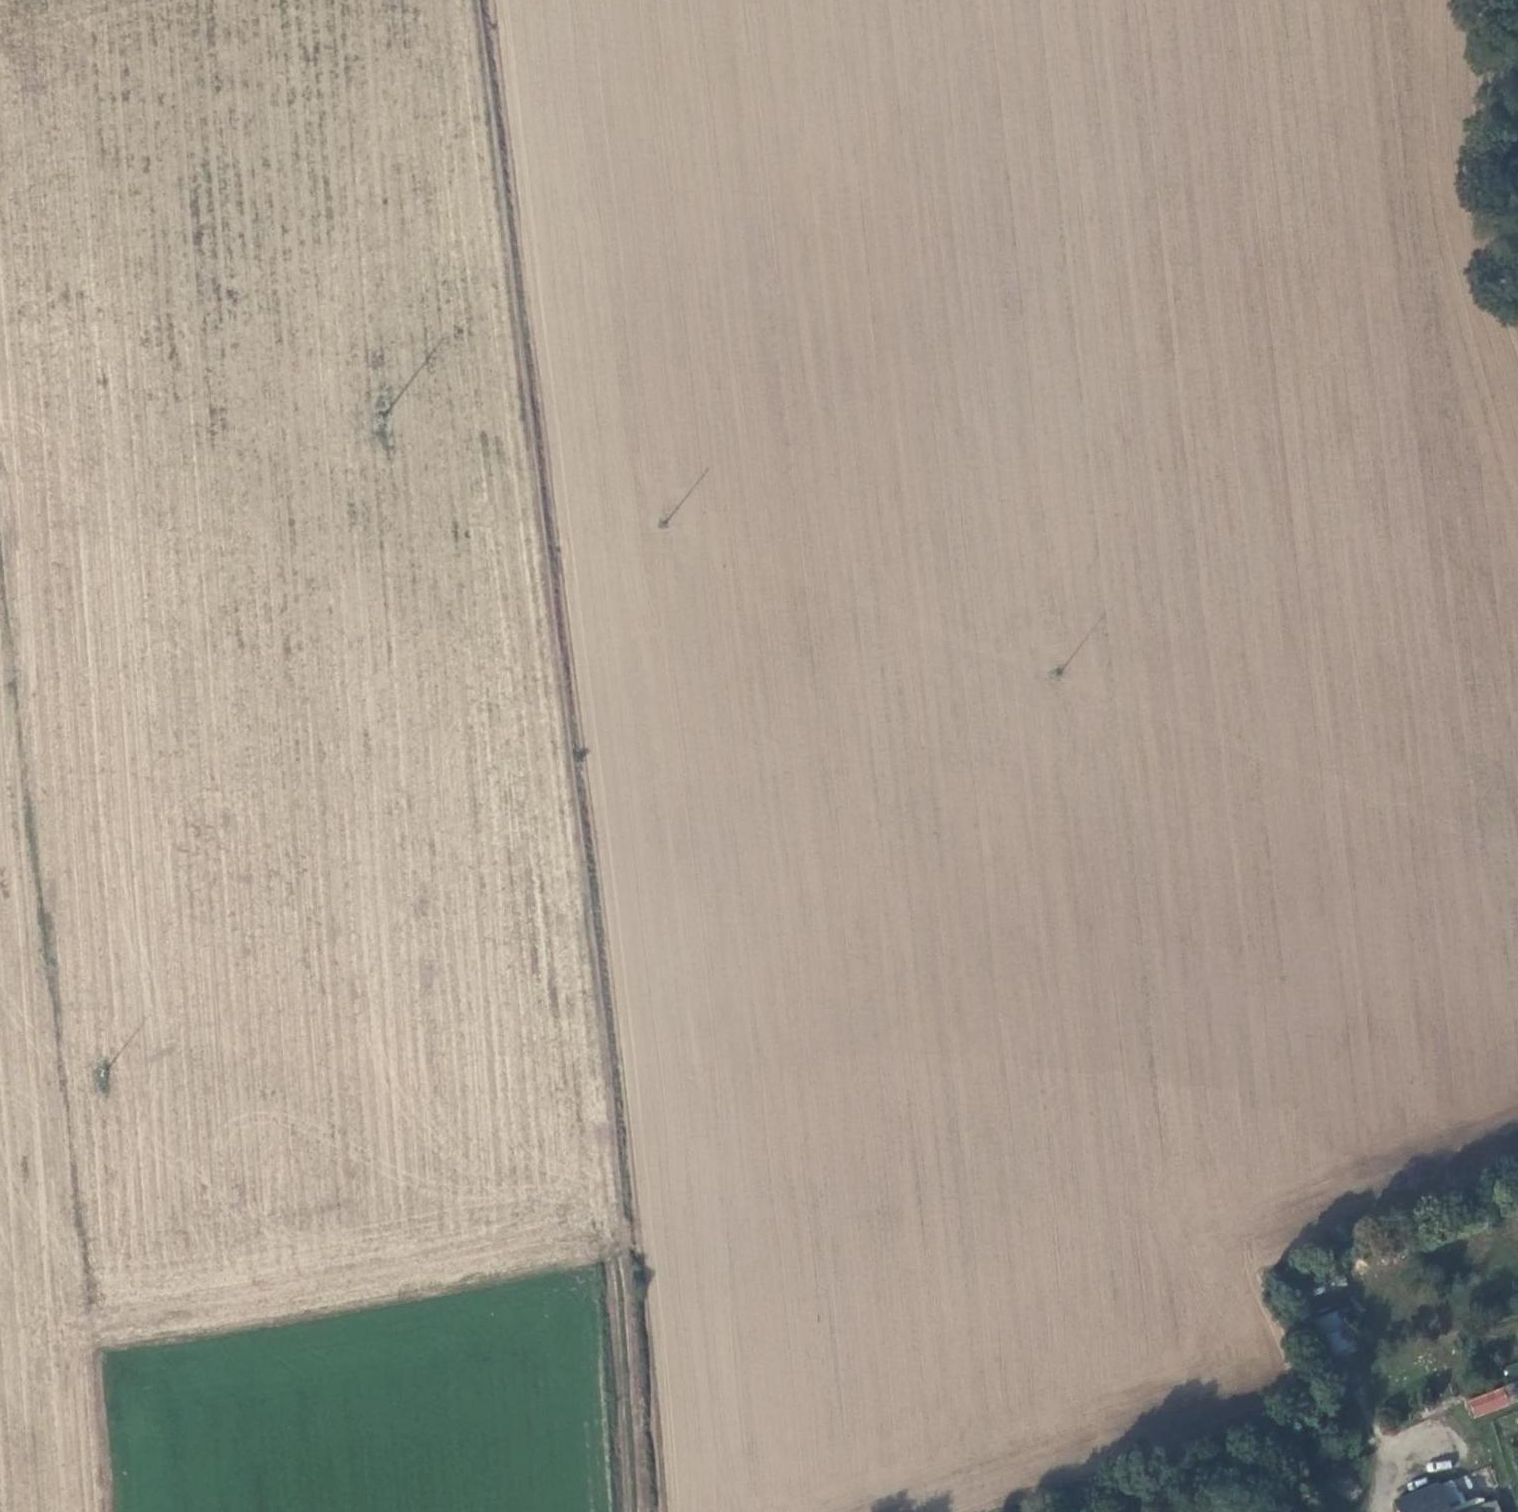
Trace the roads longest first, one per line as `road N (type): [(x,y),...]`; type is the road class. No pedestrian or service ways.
road 1 (track): [(633,1511),(619,1254)]

